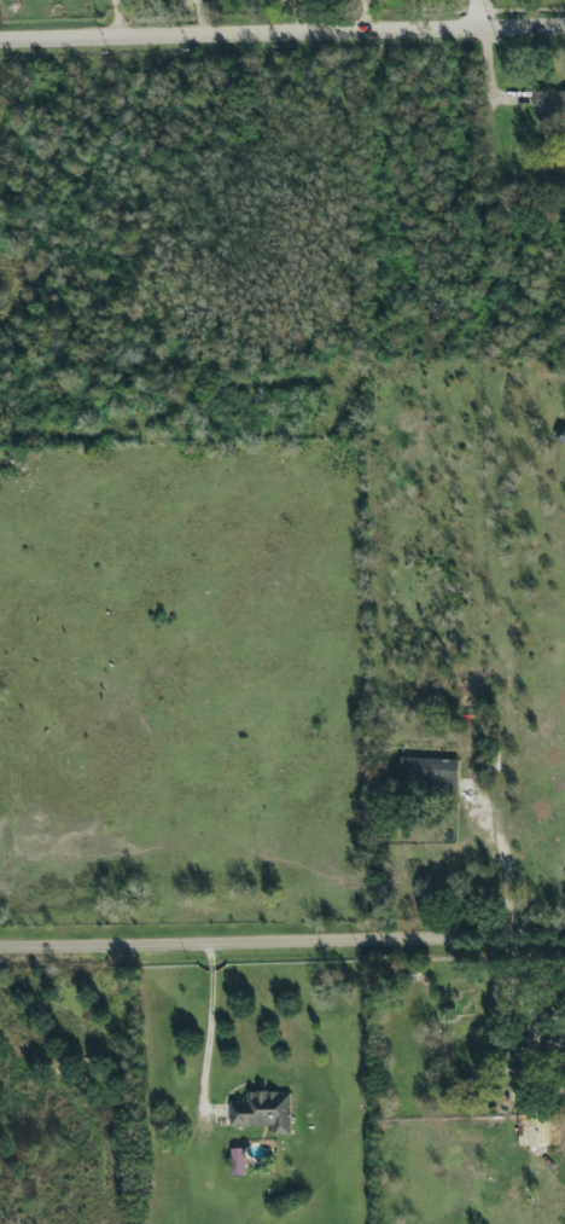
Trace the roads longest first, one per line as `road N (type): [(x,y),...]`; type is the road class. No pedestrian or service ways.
road 1 (tertiary): [(564,28),(0,41)]
road 2 (residential): [(564,936),(0,940)]

